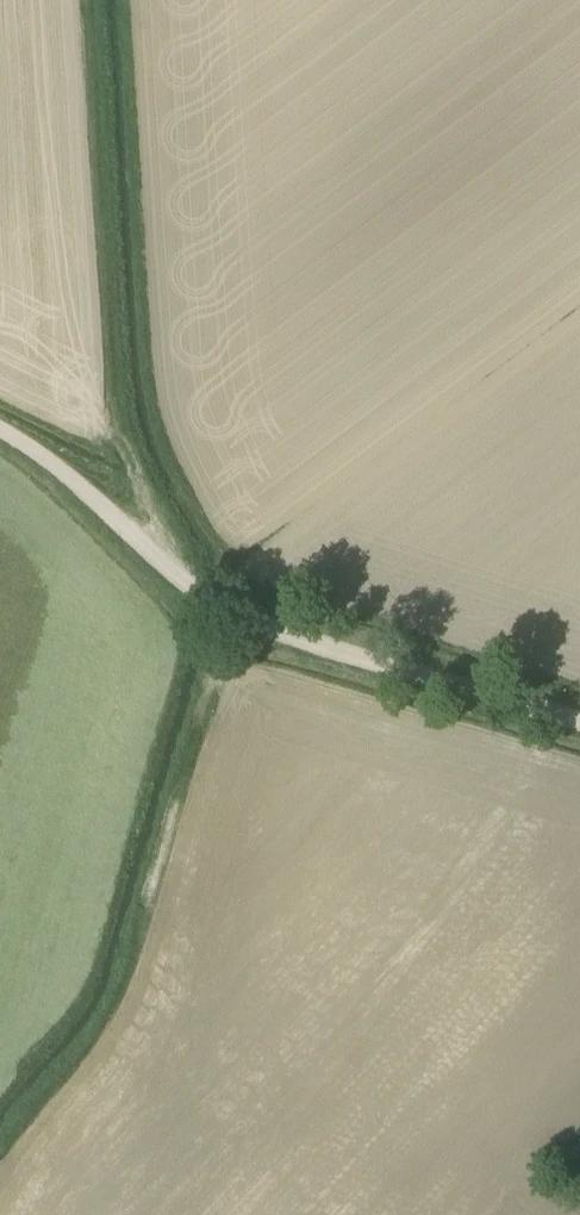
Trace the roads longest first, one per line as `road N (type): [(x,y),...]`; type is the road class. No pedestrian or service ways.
road 1 (track): [(0,432),(215,607),(579,725)]
road 2 (track): [(215,607),(153,478),(131,391),(101,0)]
road 3 (track): [(246,617),(113,1032),(0,1166)]

